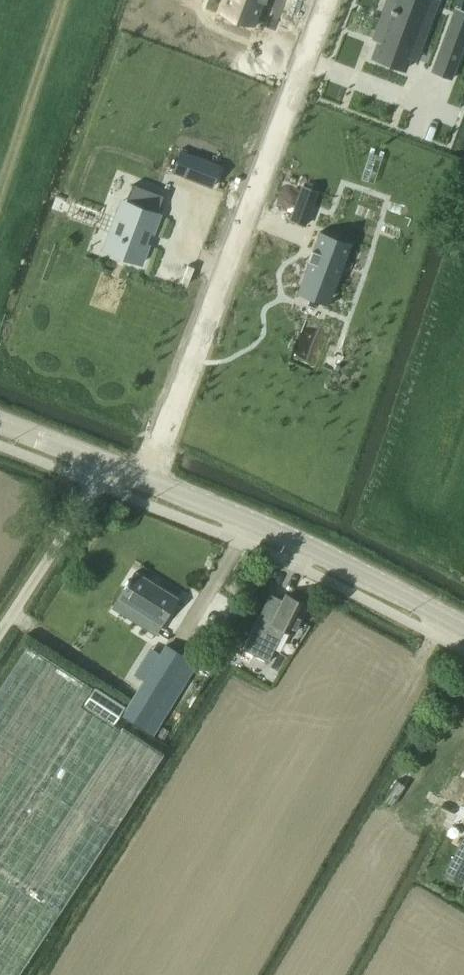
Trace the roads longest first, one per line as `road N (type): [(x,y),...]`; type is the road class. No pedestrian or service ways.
road 1 (secondary): [(463,628),(239,515),(106,462)]
road 2 (unclassified): [(0,631),(106,462)]

